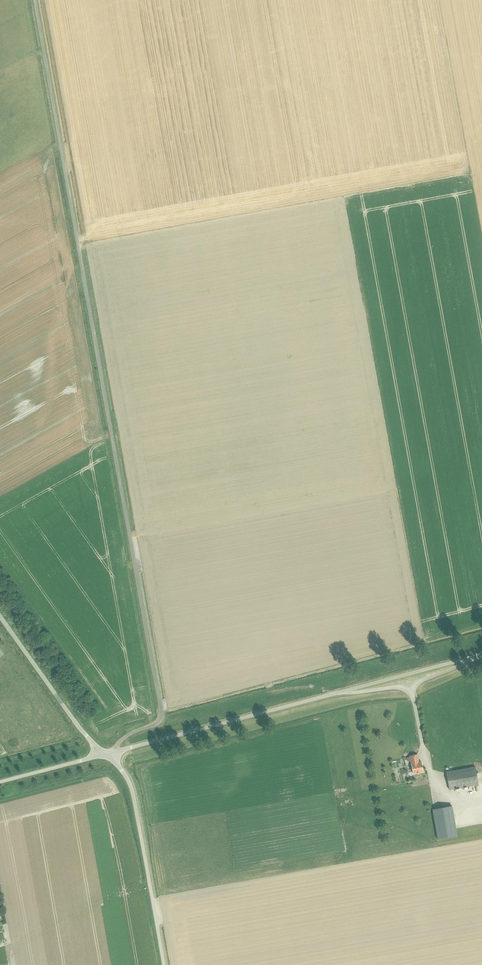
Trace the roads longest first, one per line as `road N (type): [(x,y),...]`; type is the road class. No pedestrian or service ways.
road 1 (unclassified): [(34,0),(160,712),(113,753)]
road 2 (unclassified): [(113,753),(481,654)]
road 3 (unclassified): [(164,964),(132,789),(113,753)]
road 4 (unclassified): [(100,756),(0,616)]

